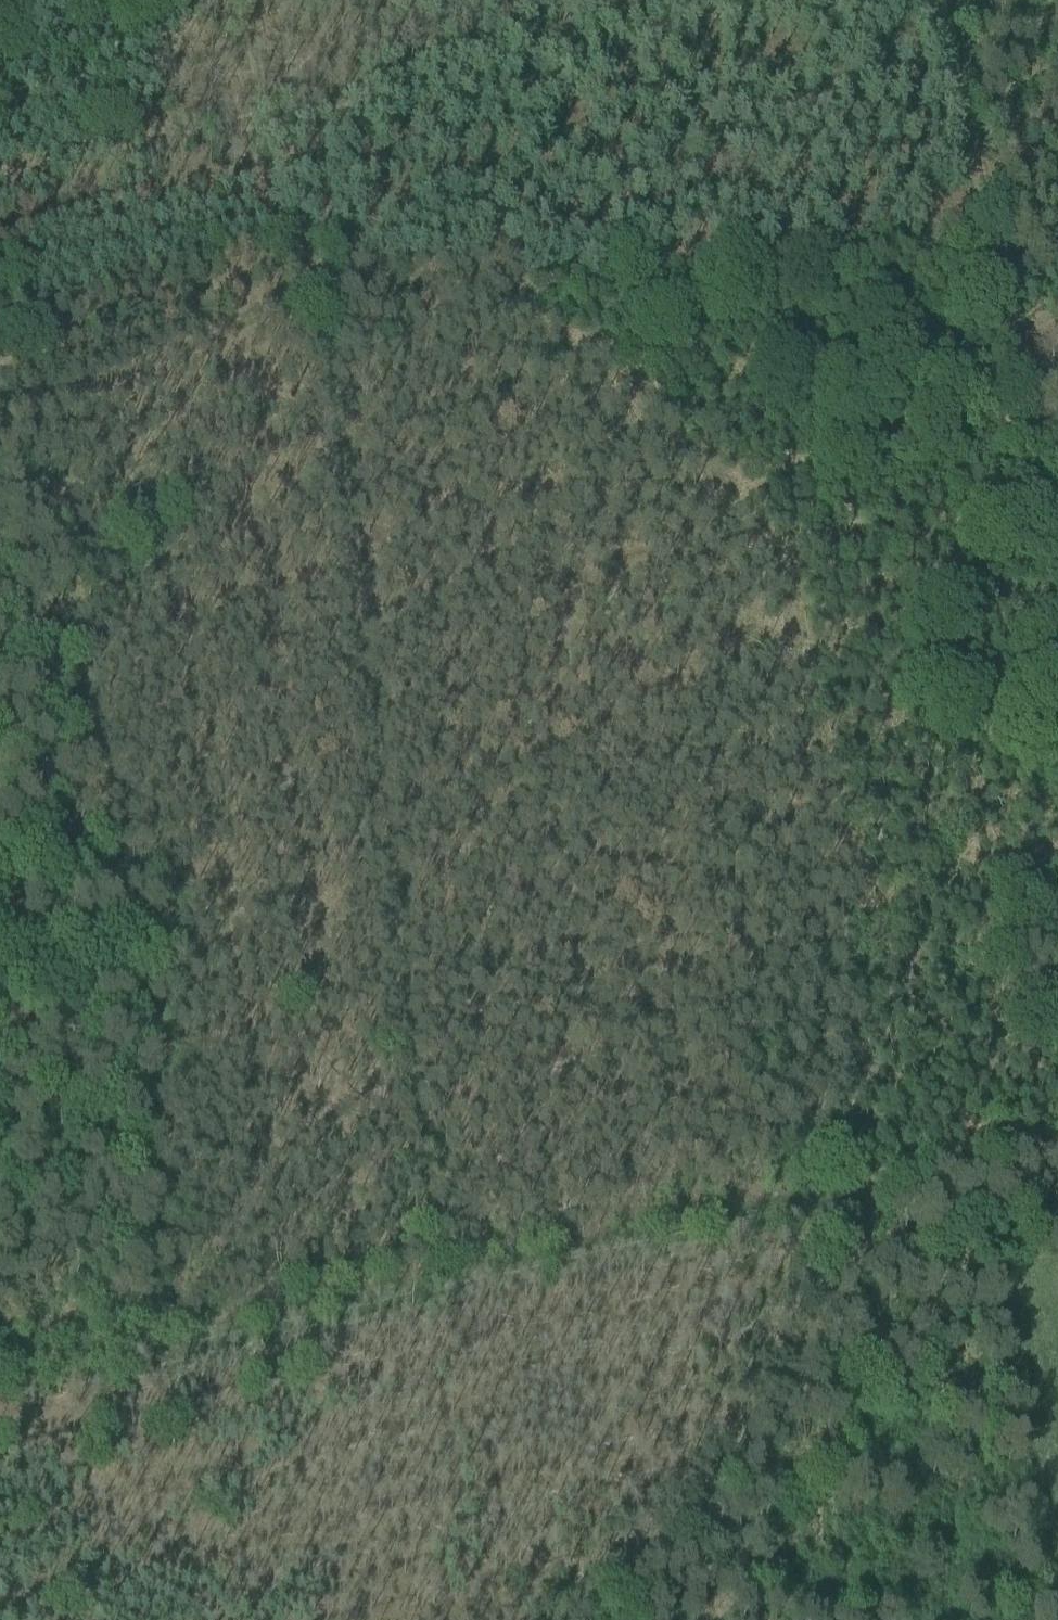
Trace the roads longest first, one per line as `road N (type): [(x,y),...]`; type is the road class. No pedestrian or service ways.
road 1 (track): [(863,1194),(0,1386)]
road 2 (track): [(586,1619),(636,1566),(753,1406),(839,1259),(863,1194)]
road 3 (track): [(1057,1151),(863,1194)]

